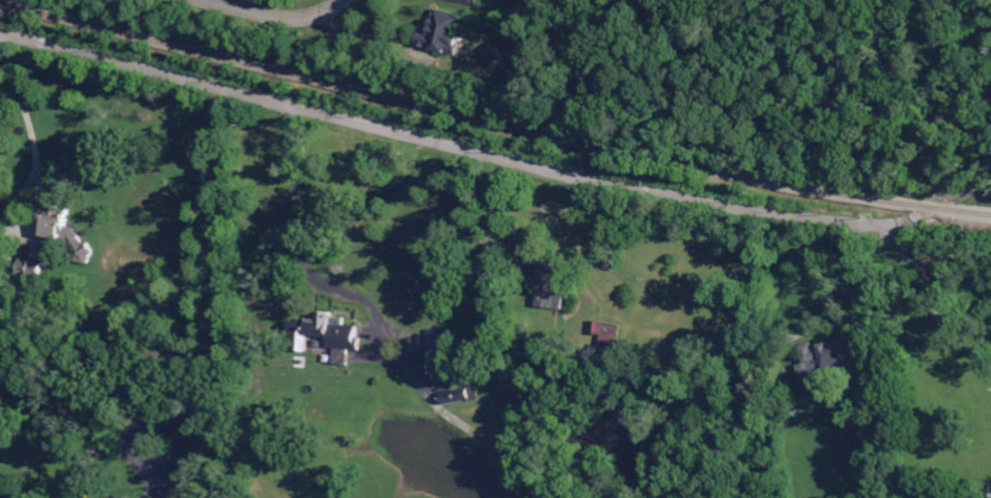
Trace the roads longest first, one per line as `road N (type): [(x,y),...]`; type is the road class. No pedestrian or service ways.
road 1 (residential): [(0,27),(437,141),(674,190),(851,221),(919,212)]
road 2 (residential): [(215,0),(291,18),(315,17),(346,0)]

